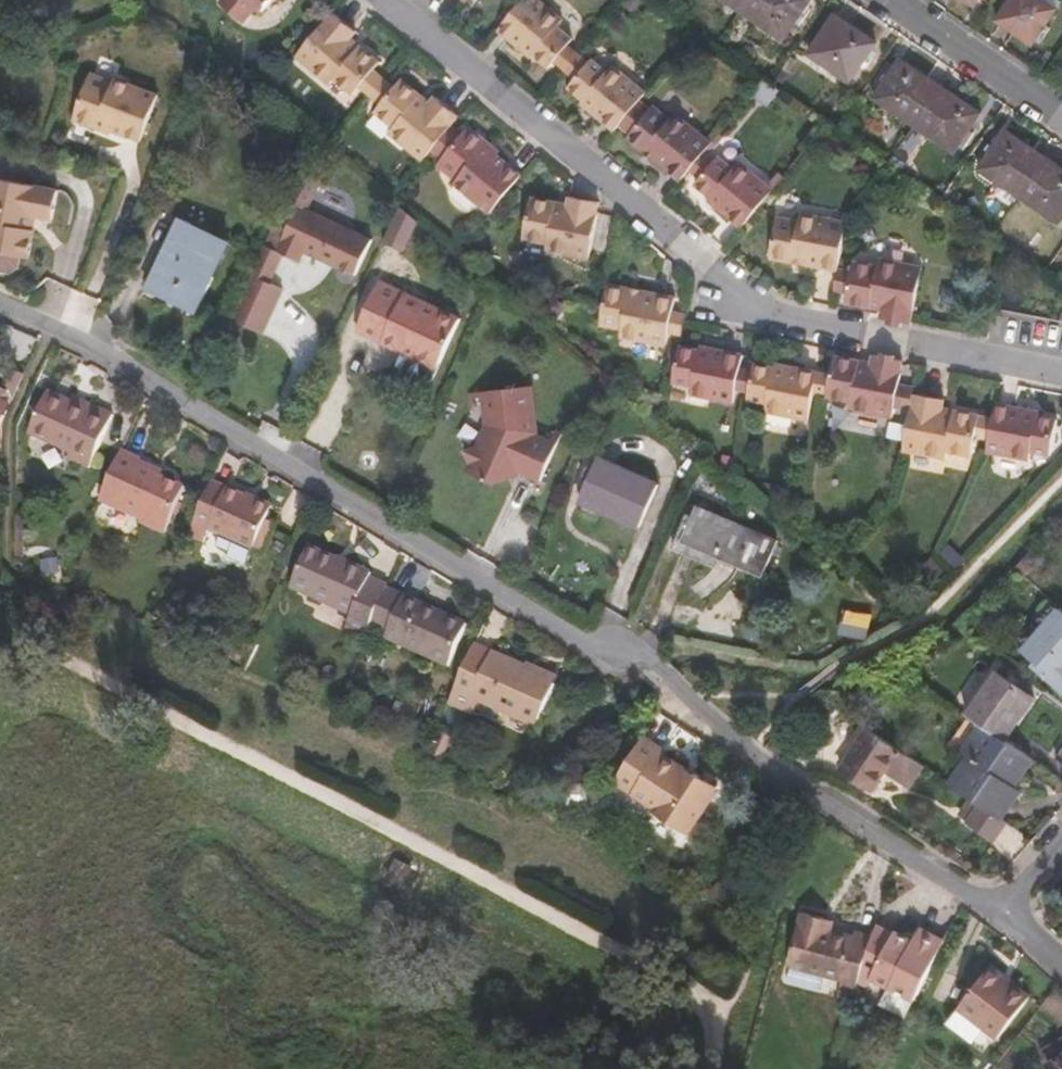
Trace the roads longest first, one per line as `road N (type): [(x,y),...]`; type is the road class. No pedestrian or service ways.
road 1 (residential): [(0,304),(70,334),(577,638),(654,665),(794,785),(1011,914)]
road 2 (residential): [(1061,375),(781,322),(726,291),(386,0)]
road 3 (residential): [(1061,112),(893,0)]

